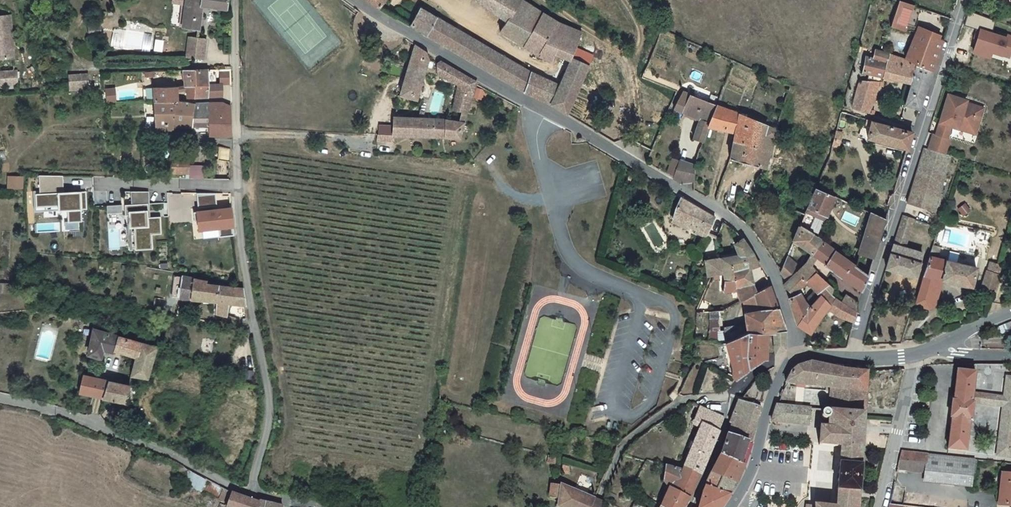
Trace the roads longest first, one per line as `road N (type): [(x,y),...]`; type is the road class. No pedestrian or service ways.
road 1 (tertiary): [(799,356),(773,279),(746,234),(352,0)]
road 2 (unclassified): [(849,358),(961,0)]
road 3 (residential): [(241,188),(269,412),(251,494)]
road 4 (residential): [(251,494),(93,422),(0,398)]
road 5 (residential): [(731,396),(680,402),(624,445),(602,489)]
road 6 (tertiary): [(789,360),(751,471),(730,506)]
road 7 (residential): [(913,355),(881,506)]
road 8 (residential): [(101,185),(241,188)]
road 9 (residential): [(232,0),(238,138)]

